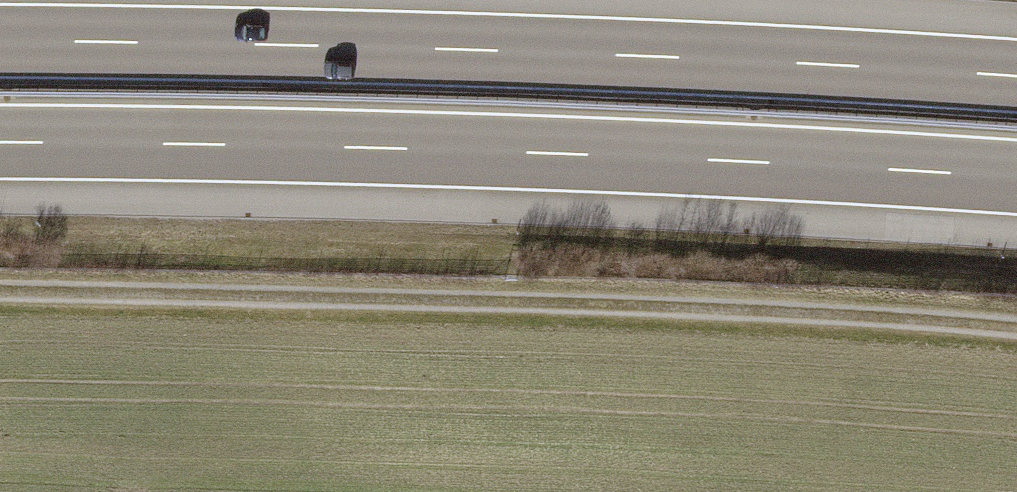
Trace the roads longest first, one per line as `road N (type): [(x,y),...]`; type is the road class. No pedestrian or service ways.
road 1 (track): [(1016,341),(842,323),(0,296)]
road 2 (motorway): [(0,143),(563,154),(1016,179)]
road 3 (motorway): [(1016,77),(497,51),(0,43)]

